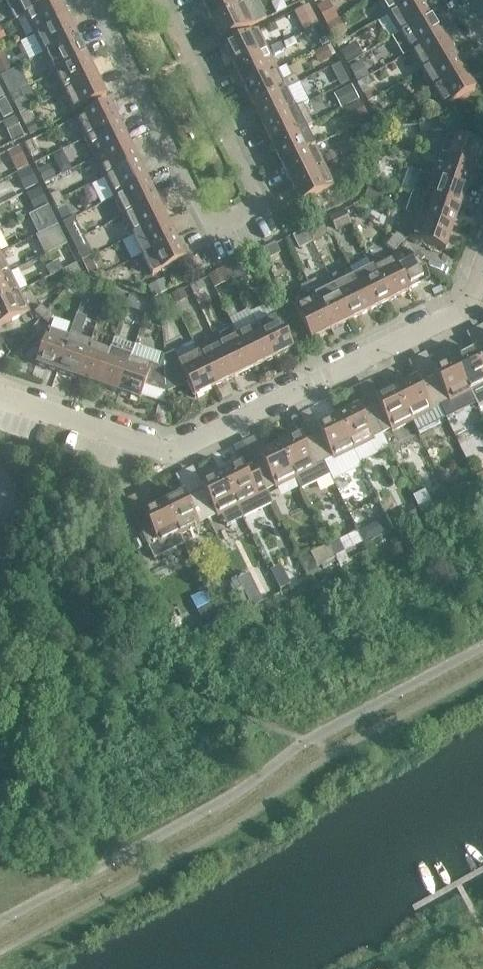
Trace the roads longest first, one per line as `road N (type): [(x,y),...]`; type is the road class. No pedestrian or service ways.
road 1 (residential): [(0,390),(158,455),(469,308),(482,262)]
road 2 (residential): [(212,241),(268,214),(161,0)]
road 3 (residential): [(212,241),(95,0)]

